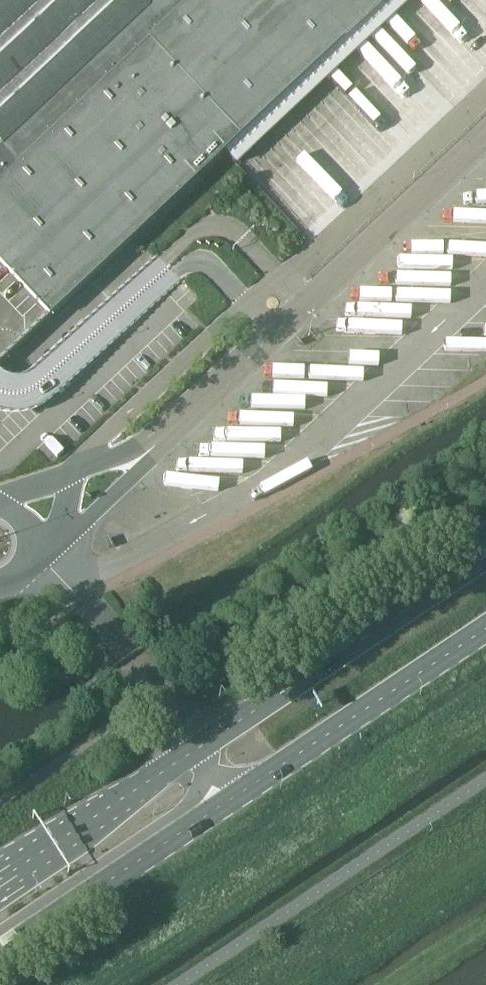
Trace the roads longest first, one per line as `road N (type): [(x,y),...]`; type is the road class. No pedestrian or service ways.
road 1 (primary): [(485,552),(0,879)]
road 2 (primary): [(0,950),(485,625)]

